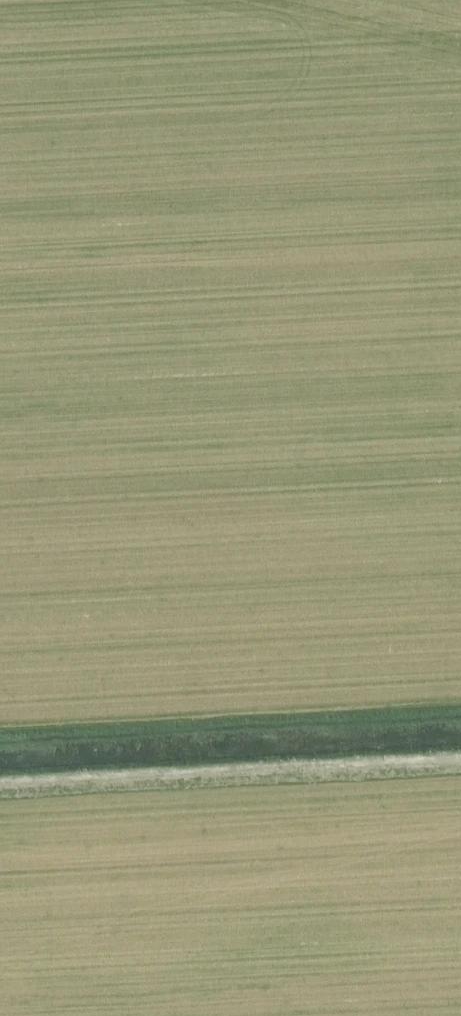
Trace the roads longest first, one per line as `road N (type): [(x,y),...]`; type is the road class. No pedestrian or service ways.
road 1 (track): [(460,761),(0,786)]

